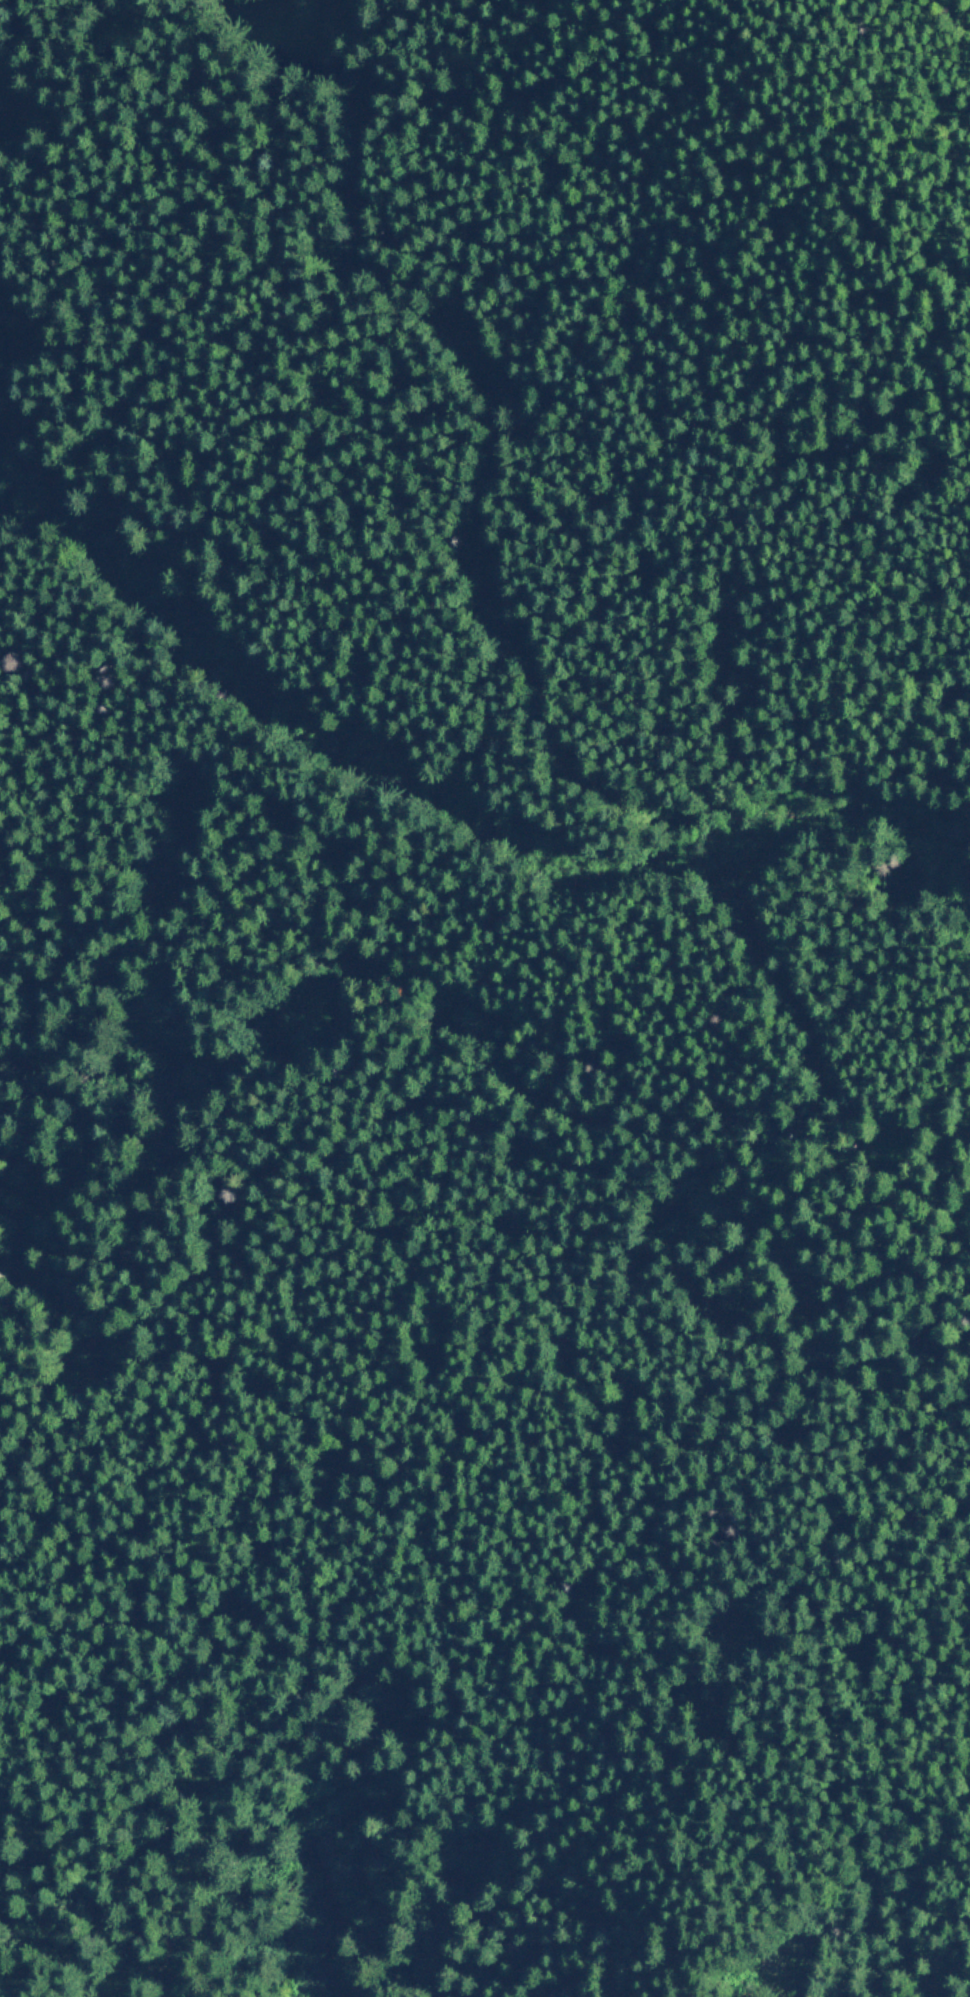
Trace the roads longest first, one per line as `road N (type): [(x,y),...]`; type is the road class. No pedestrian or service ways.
road 1 (track): [(969,930),(819,879),(715,855),(565,883),(287,724),(0,476)]

